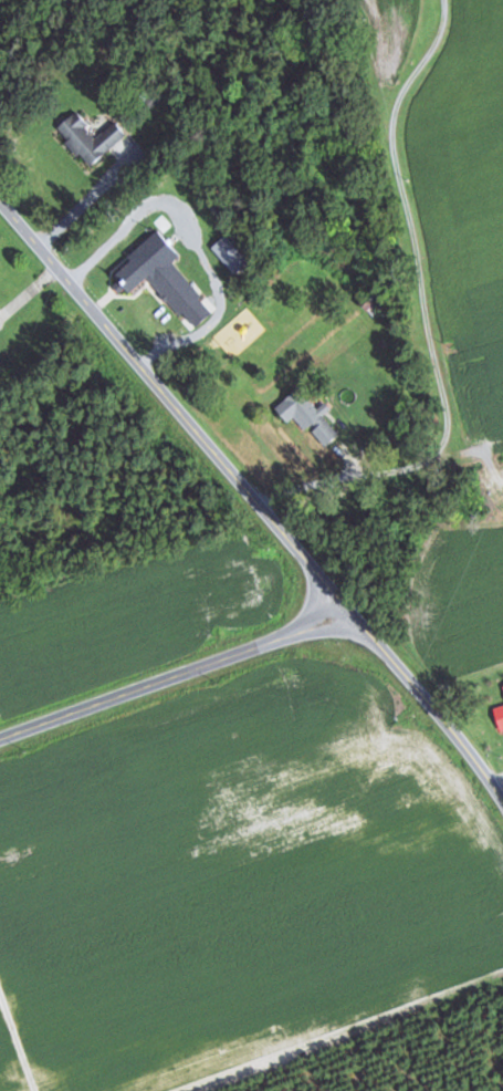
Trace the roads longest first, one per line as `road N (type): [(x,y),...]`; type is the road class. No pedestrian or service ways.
road 1 (tertiary): [(502,787),(437,696),(0,197)]
road 2 (residential): [(239,475),(453,404),(420,159),(451,61),(487,0)]
road 3 (residential): [(0,739),(357,609)]

